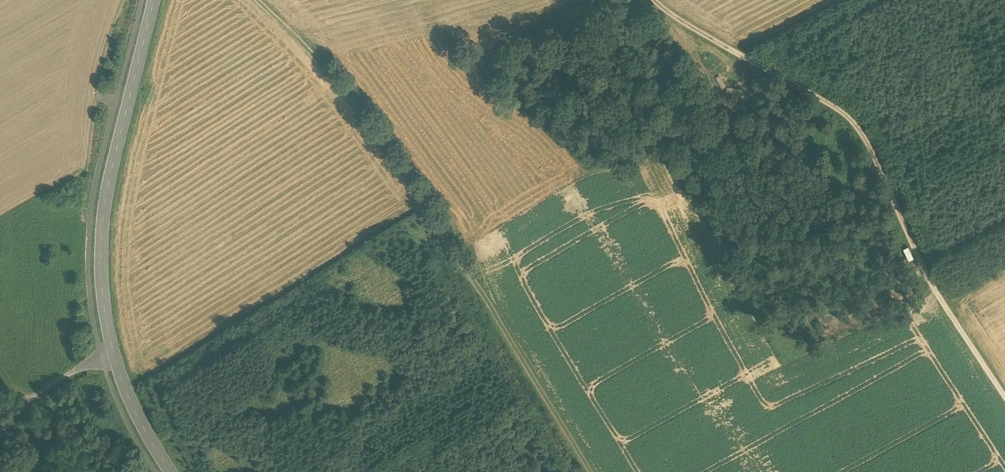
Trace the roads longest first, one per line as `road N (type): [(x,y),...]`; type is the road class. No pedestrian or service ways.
road 1 (track): [(259,0),(317,58),(462,254),(594,471)]
road 2 (track): [(1004,394),(923,262),(859,125),(694,32),(654,0)]
road 3 (tertiary): [(170,471),(129,401),(101,280),(107,185),(153,0)]
road 4 (track): [(114,354),(62,374),(31,396),(0,371)]

